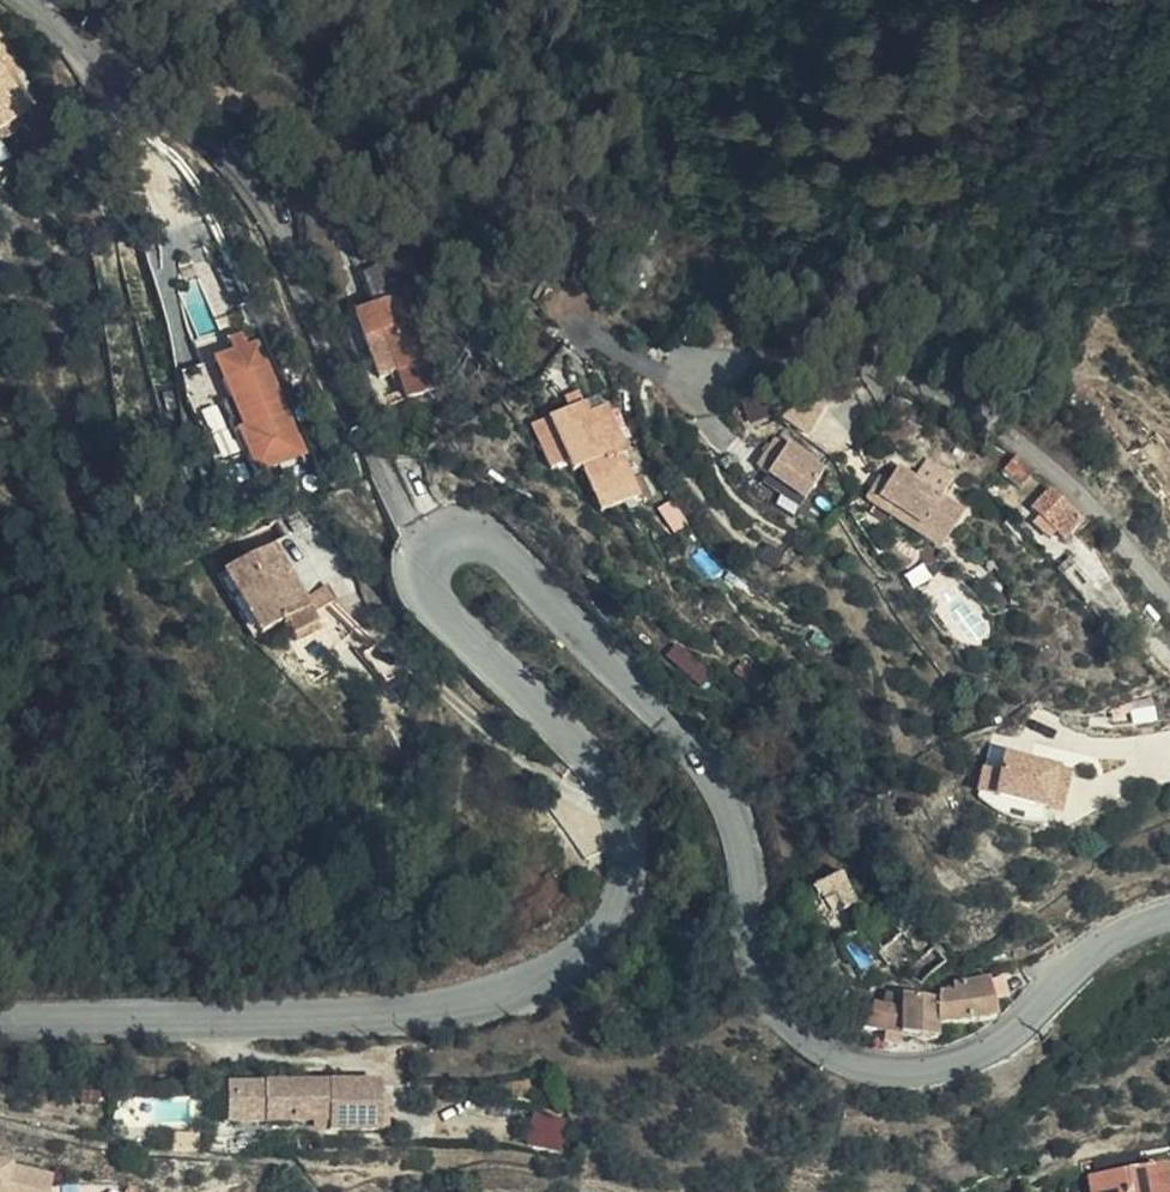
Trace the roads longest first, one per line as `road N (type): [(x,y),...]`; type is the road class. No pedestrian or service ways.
road 1 (tertiary): [(427,552),(464,539),(504,552),(611,656),(722,797),(744,857),(750,992),(762,1019),(782,1036),(843,1062),(889,1069),(968,1058),(1025,1019),(1095,949),(1169,913)]
road 2 (tertiary): [(0,1021),(403,1011),(536,983),(599,943),(625,878),(619,817),(604,787),(433,614),(416,579),(427,552)]
road 3 (residential): [(15,0),(116,86),(253,238),(427,552)]

